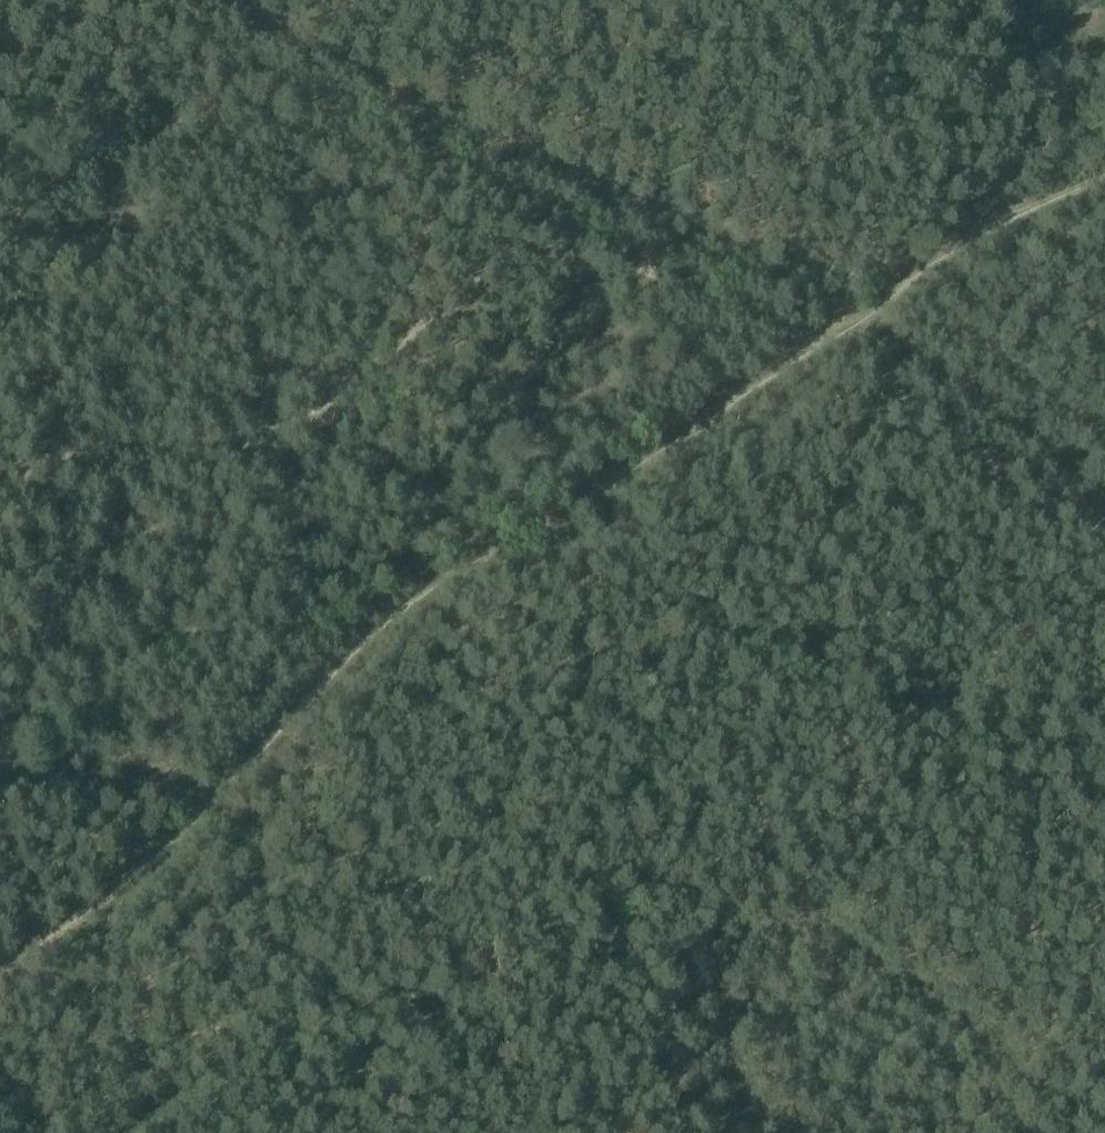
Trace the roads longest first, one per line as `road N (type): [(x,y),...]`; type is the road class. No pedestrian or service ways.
road 1 (track): [(1104,181),(1020,215),(338,669),(184,830),(0,963)]

